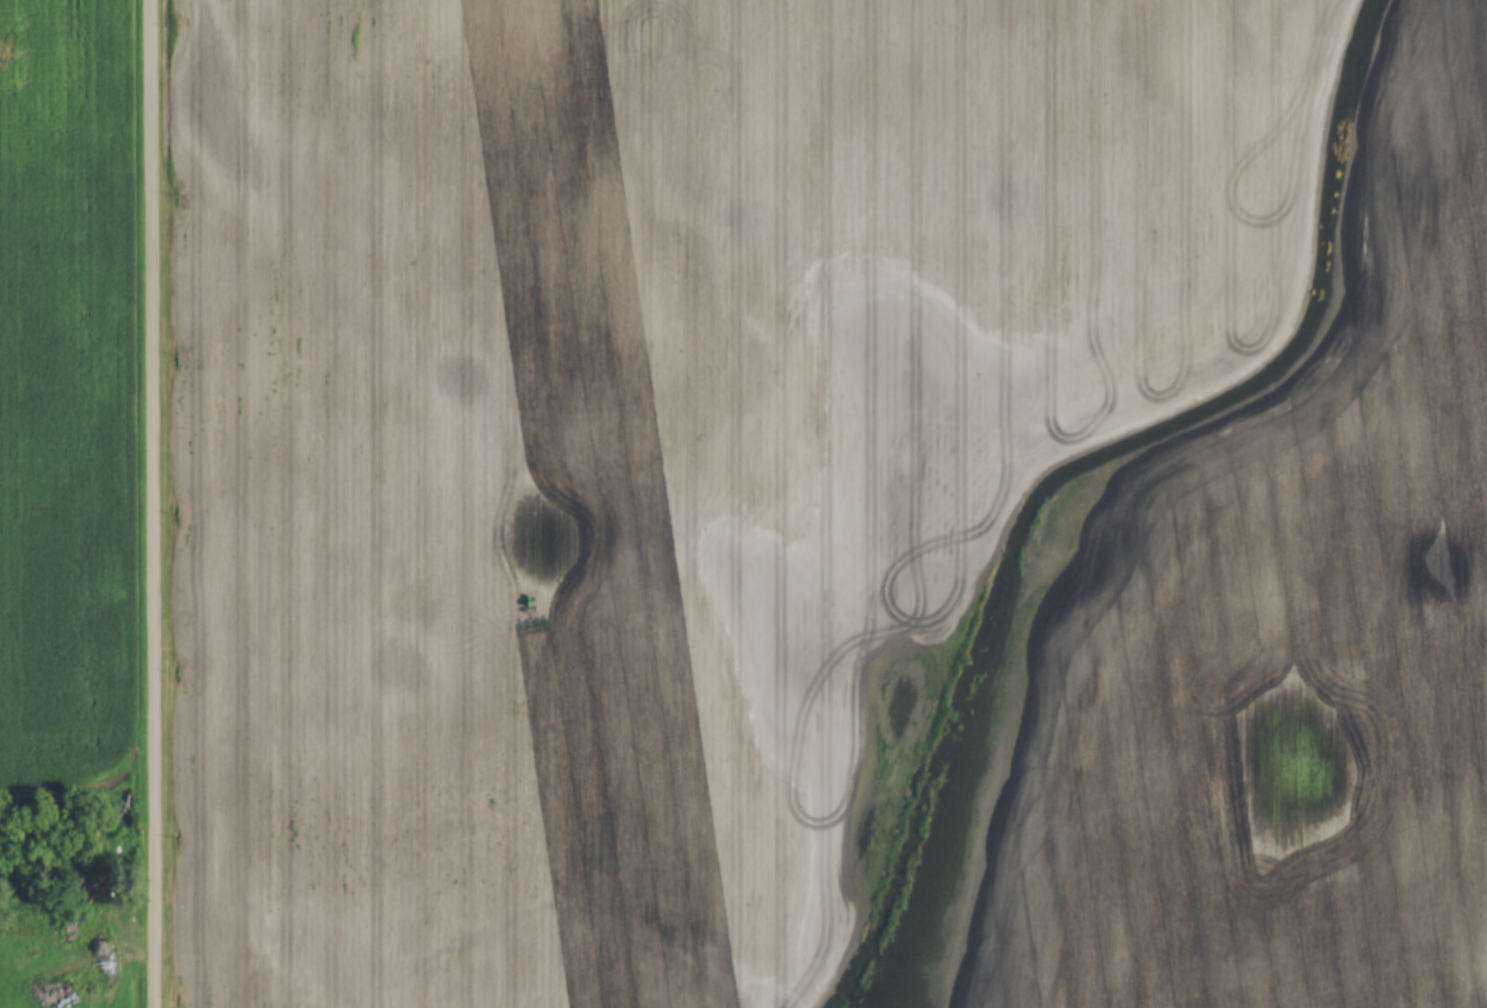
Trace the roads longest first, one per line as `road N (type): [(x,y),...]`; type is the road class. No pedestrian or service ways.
road 1 (residential): [(159,1007),(152,0)]

